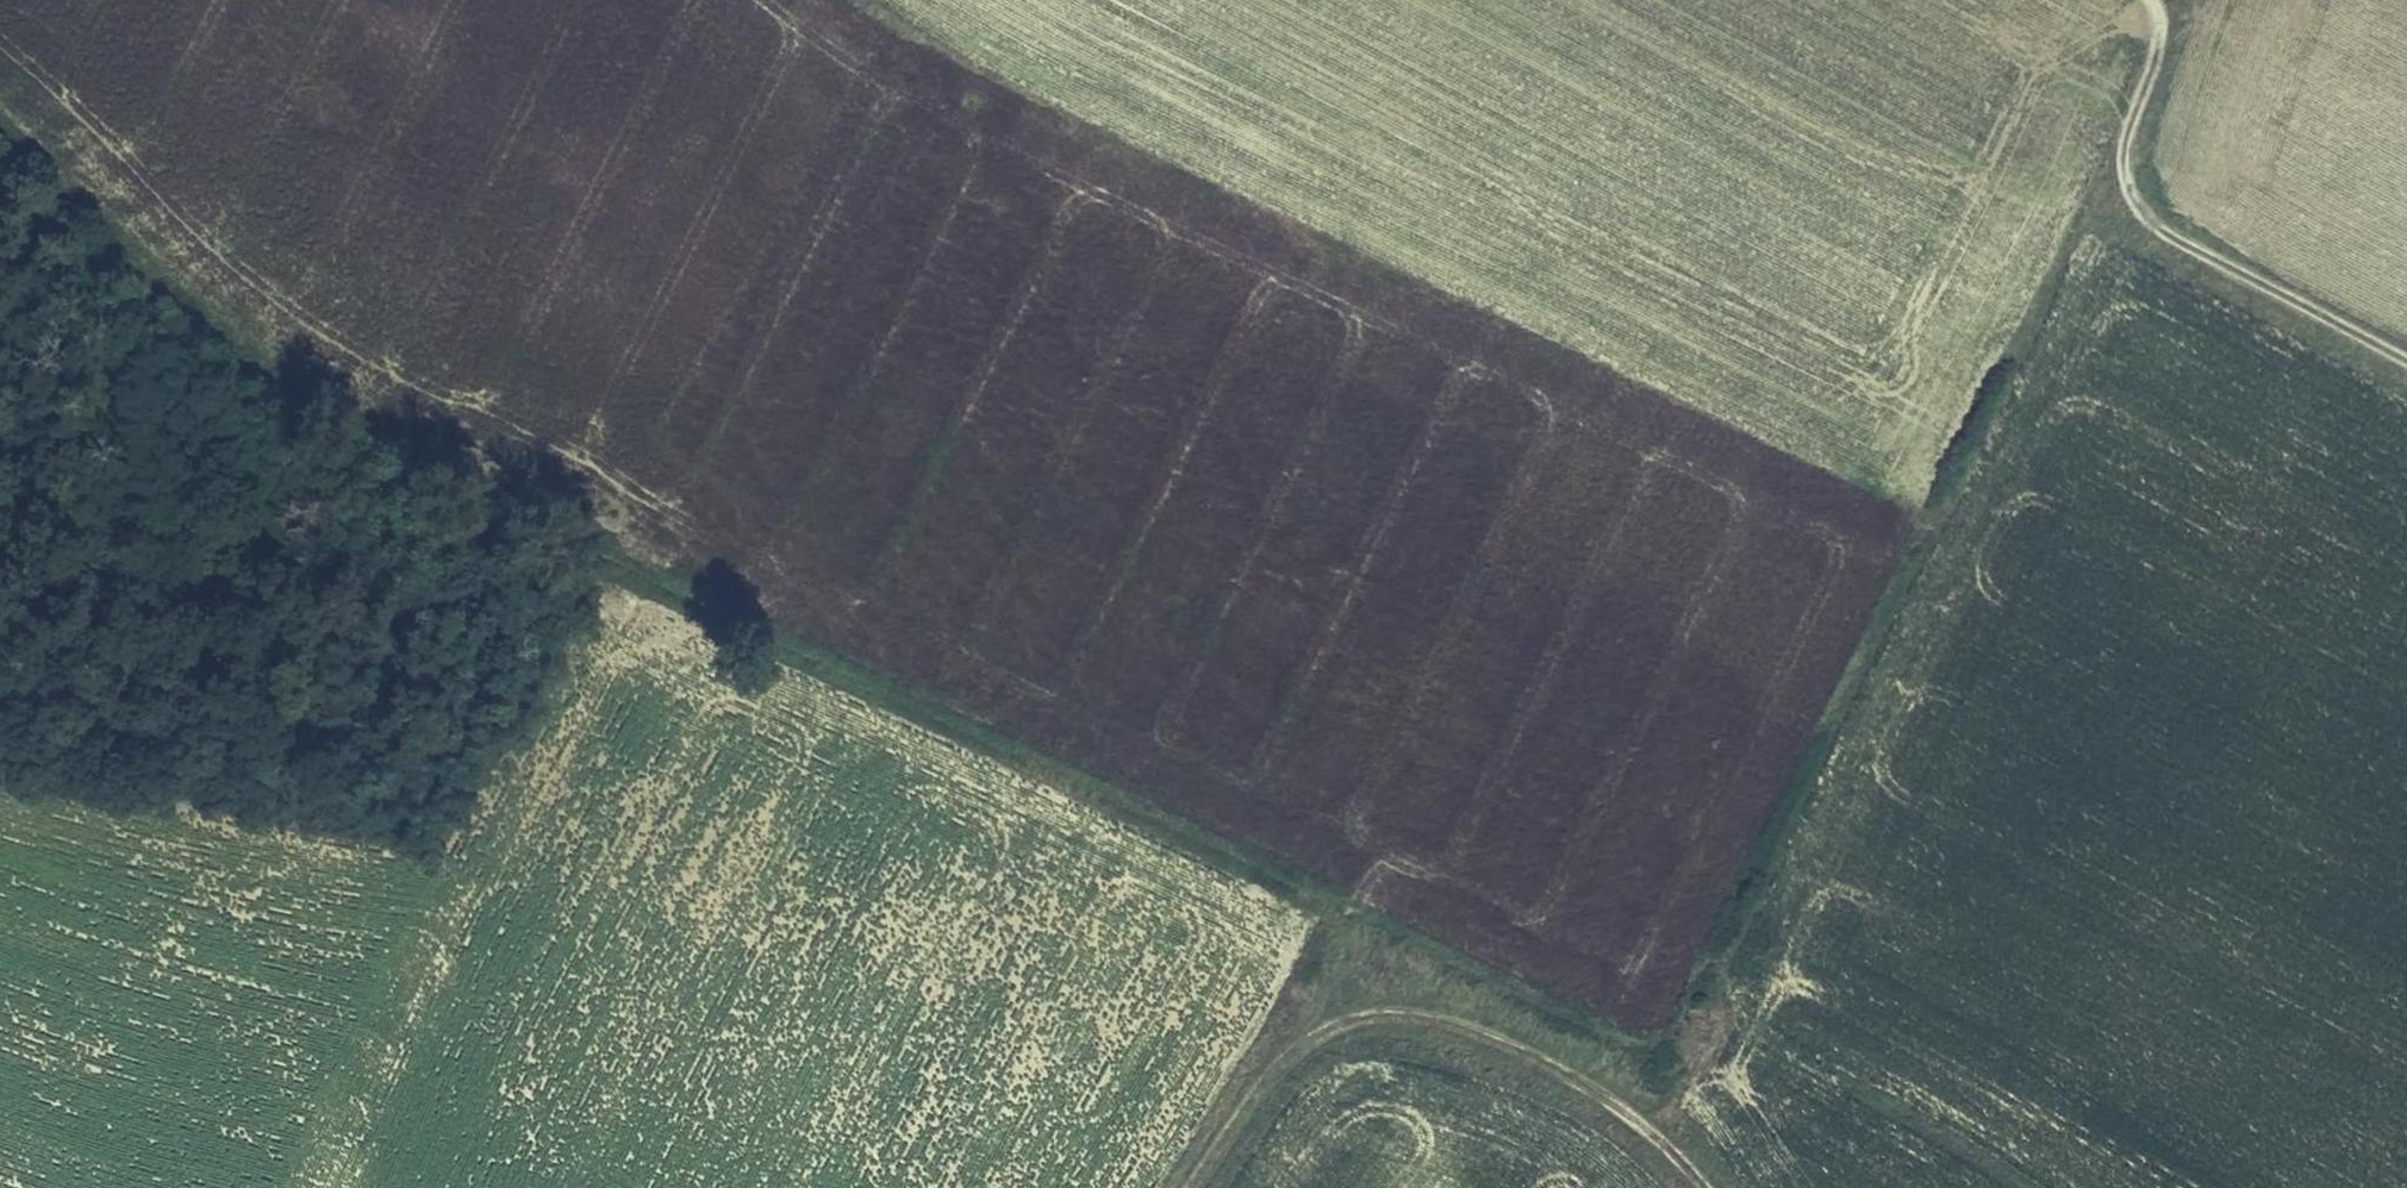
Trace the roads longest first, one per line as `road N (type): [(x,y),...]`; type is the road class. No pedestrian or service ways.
road 1 (track): [(1695,1187),(1656,1133),(1492,1023),(1350,992),(1293,1035),(1192,1187)]
road 2 (track): [(2406,353),(2159,219),(2125,169),(2145,34),(2135,0)]

